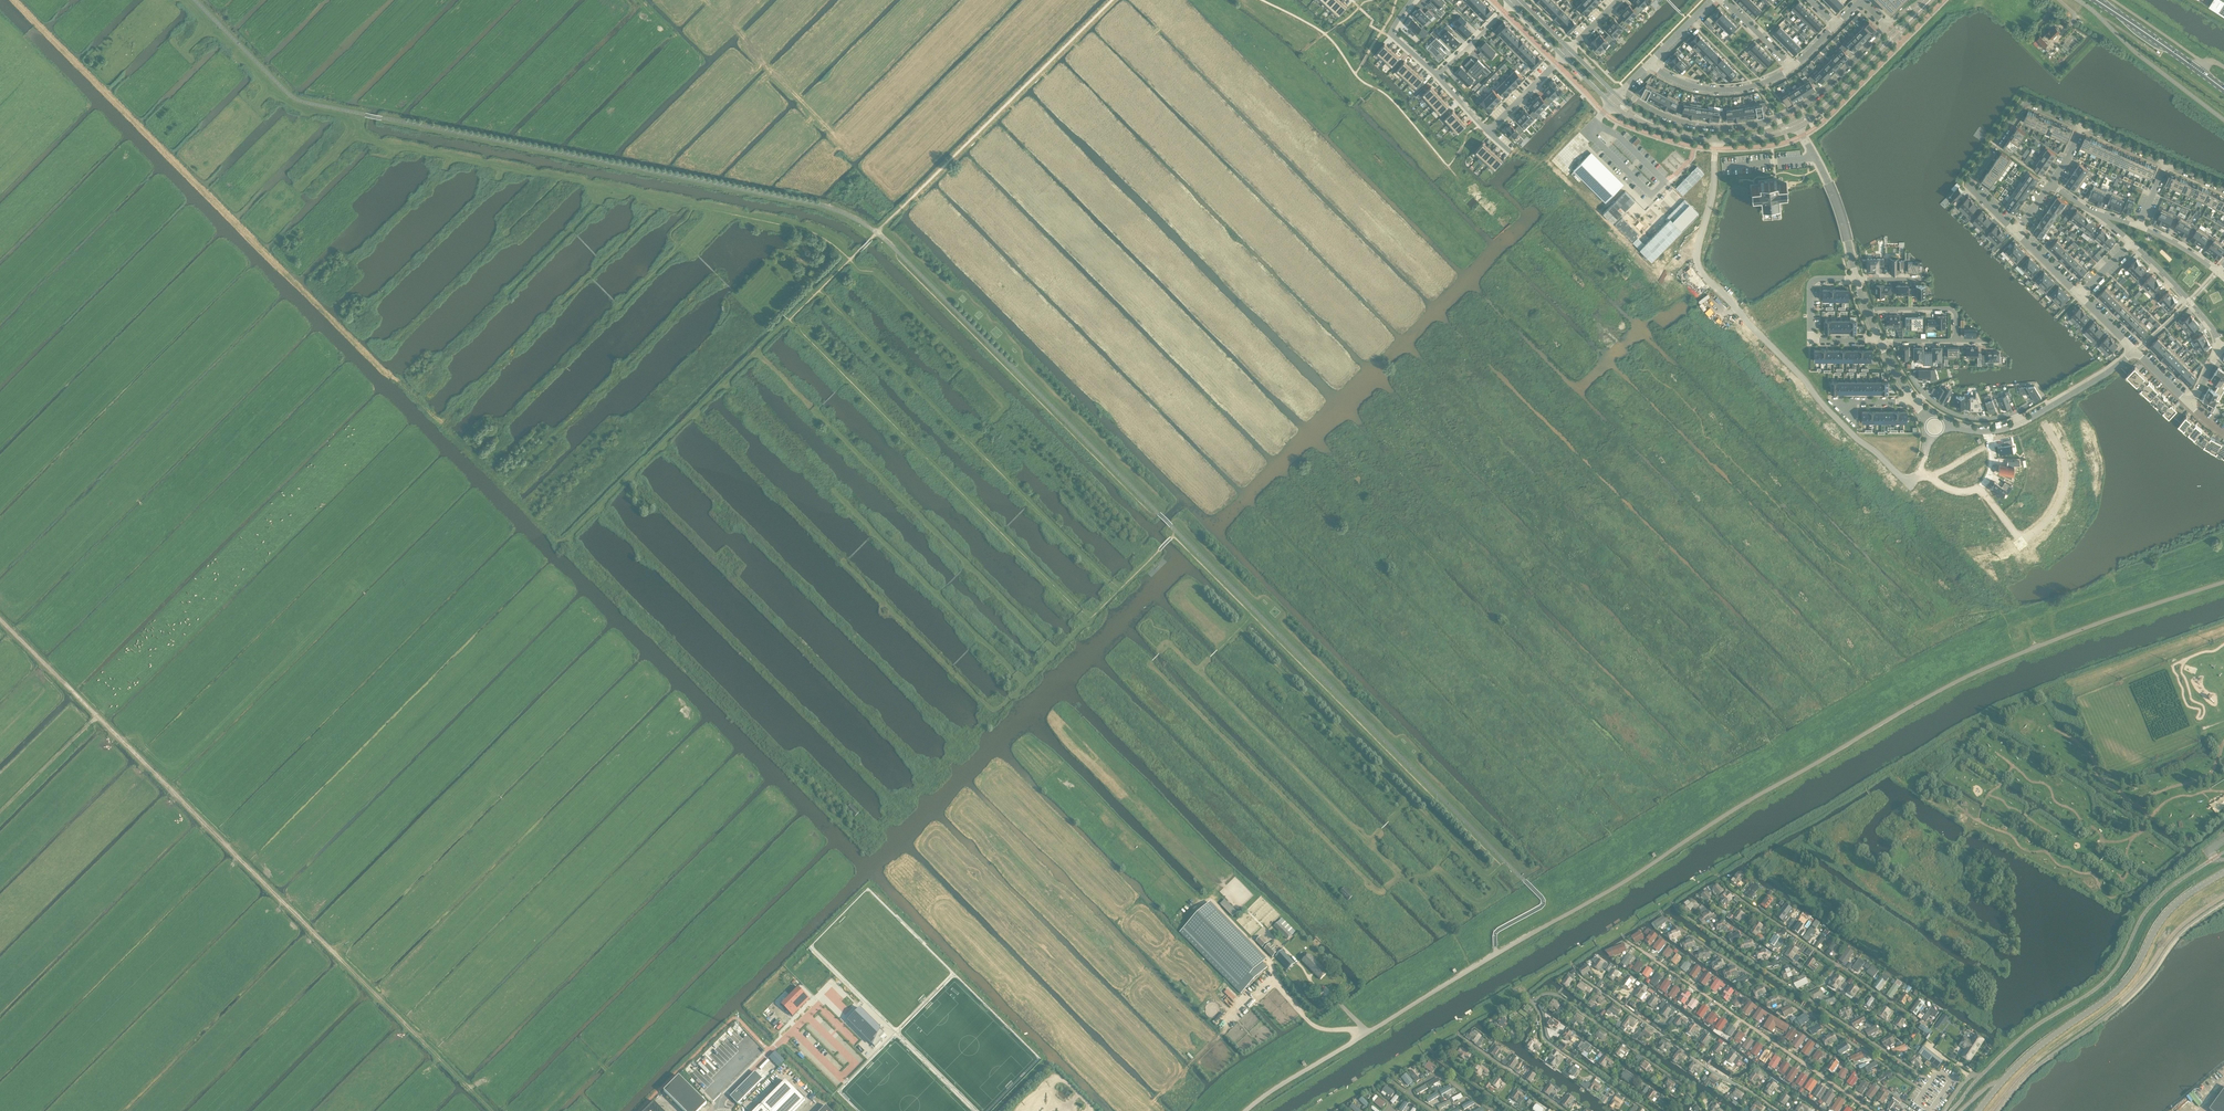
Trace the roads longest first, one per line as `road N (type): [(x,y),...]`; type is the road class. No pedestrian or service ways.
road 1 (track): [(1113,0),(876,232)]
road 2 (tertiary): [(2001,1082),(2118,989),(2164,916),(2223,873)]
road 3 (residential): [(1887,26),(1810,100),(1759,122),(1684,122),(1624,90)]
road 4 (track): [(1216,1110),(1263,1068),(1453,949),(1455,935)]
road 5 (track): [(611,190),(362,136),(332,108)]
road 6 (residential): [(1981,556),(2039,531),(2063,495),(2065,460),(2040,413)]
road 7 (residential): [(1879,340),(1810,340),(1813,282),(1856,279)]
road 8 (residential): [(2082,126),(2026,102),(1969,184)]
road 9 (residential): [(1793,67),(1729,90),(1700,88),(1650,64)]
road 10 (residential): [(1245,1110),(1366,1034)]
road 11 (residential): [(2131,244),(2214,329),(2221,350)]
road 12 (residential): [(1918,474),(1949,491),(1981,487),(1991,470),(1989,431)]
road 13 (primary): [(2198,70),(2096,0)]
road 14 (tertiary): [(1760,135),(1690,135),(1641,118)]
road 15 (residential): [(2020,423),(2014,412),(1968,418),(1927,395),(1913,399)]

